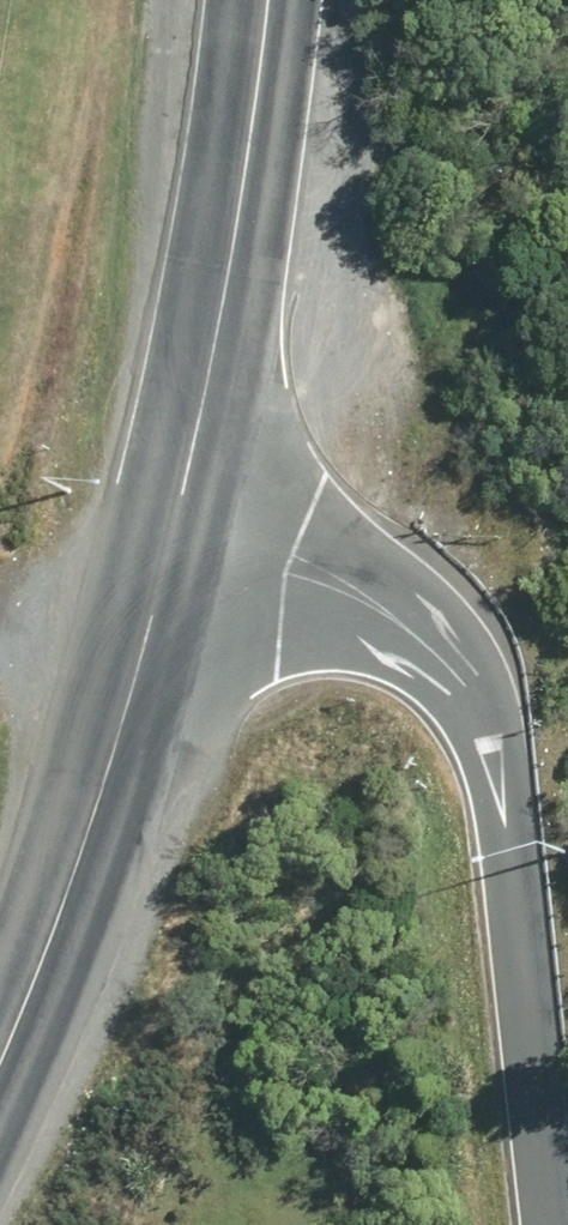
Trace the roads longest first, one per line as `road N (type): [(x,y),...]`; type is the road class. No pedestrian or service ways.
road 1 (motorway): [(544,1224),(521,956),(488,738),(461,691),(388,614),(356,593),(206,538)]
road 2 (tertiary): [(0,1093),(25,1043),(206,538)]
road 3 (tertiary): [(206,538),(279,0)]

